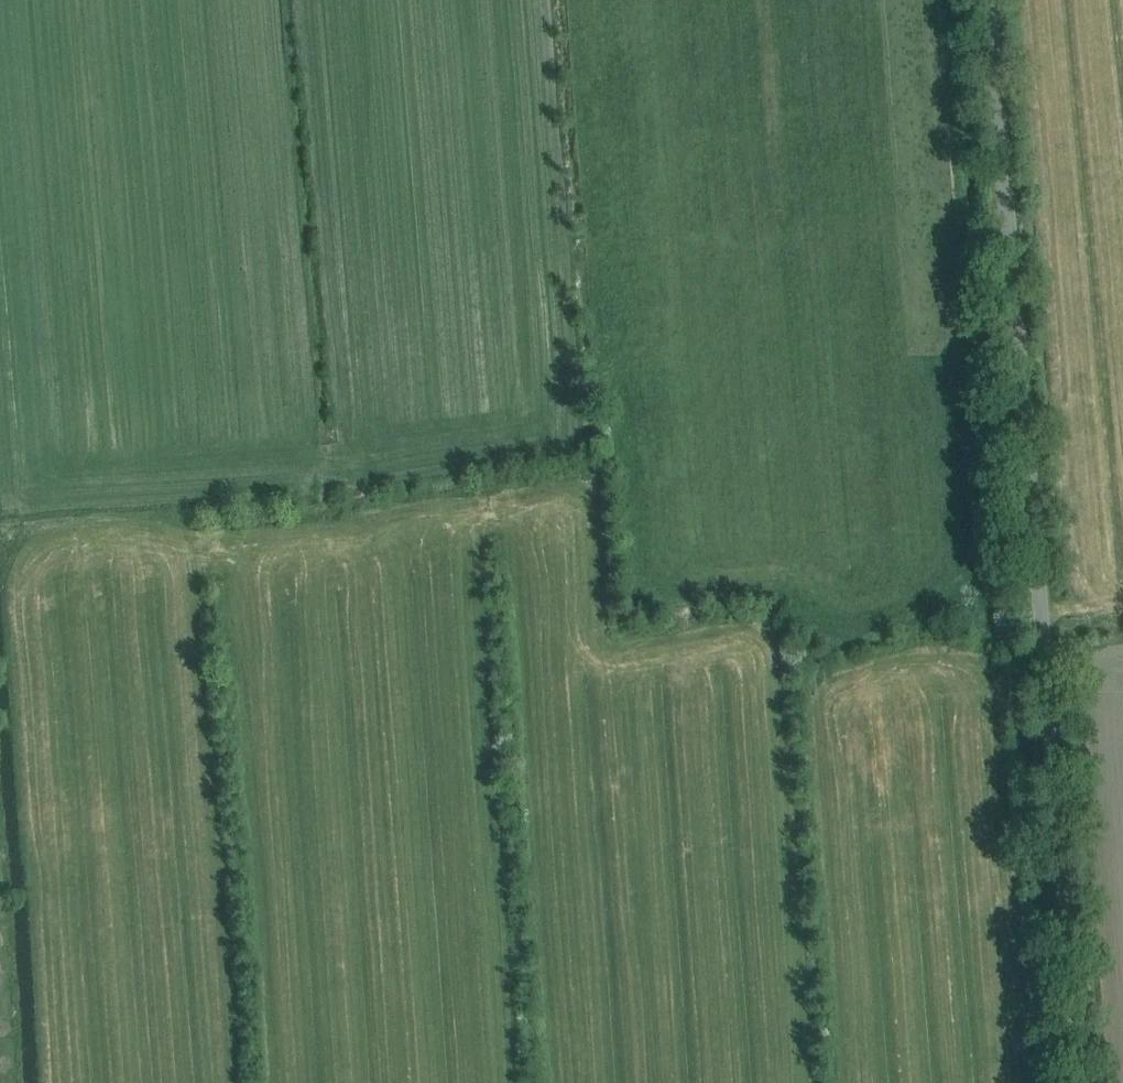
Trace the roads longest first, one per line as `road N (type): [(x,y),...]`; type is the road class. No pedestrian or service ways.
road 1 (unclassified): [(1079,1082),(991,0)]

